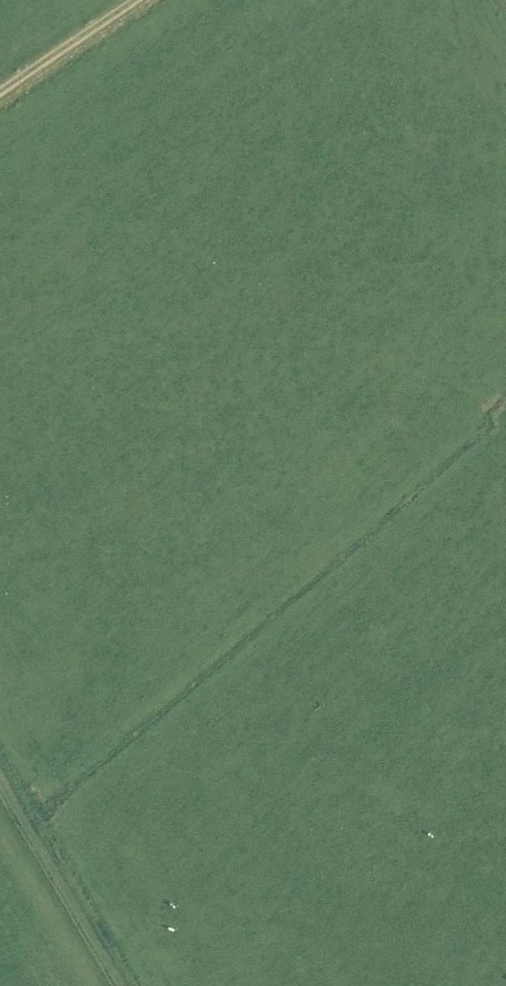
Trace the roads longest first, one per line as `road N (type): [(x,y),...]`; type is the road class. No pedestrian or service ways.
road 1 (track): [(130,0),(0,90)]

